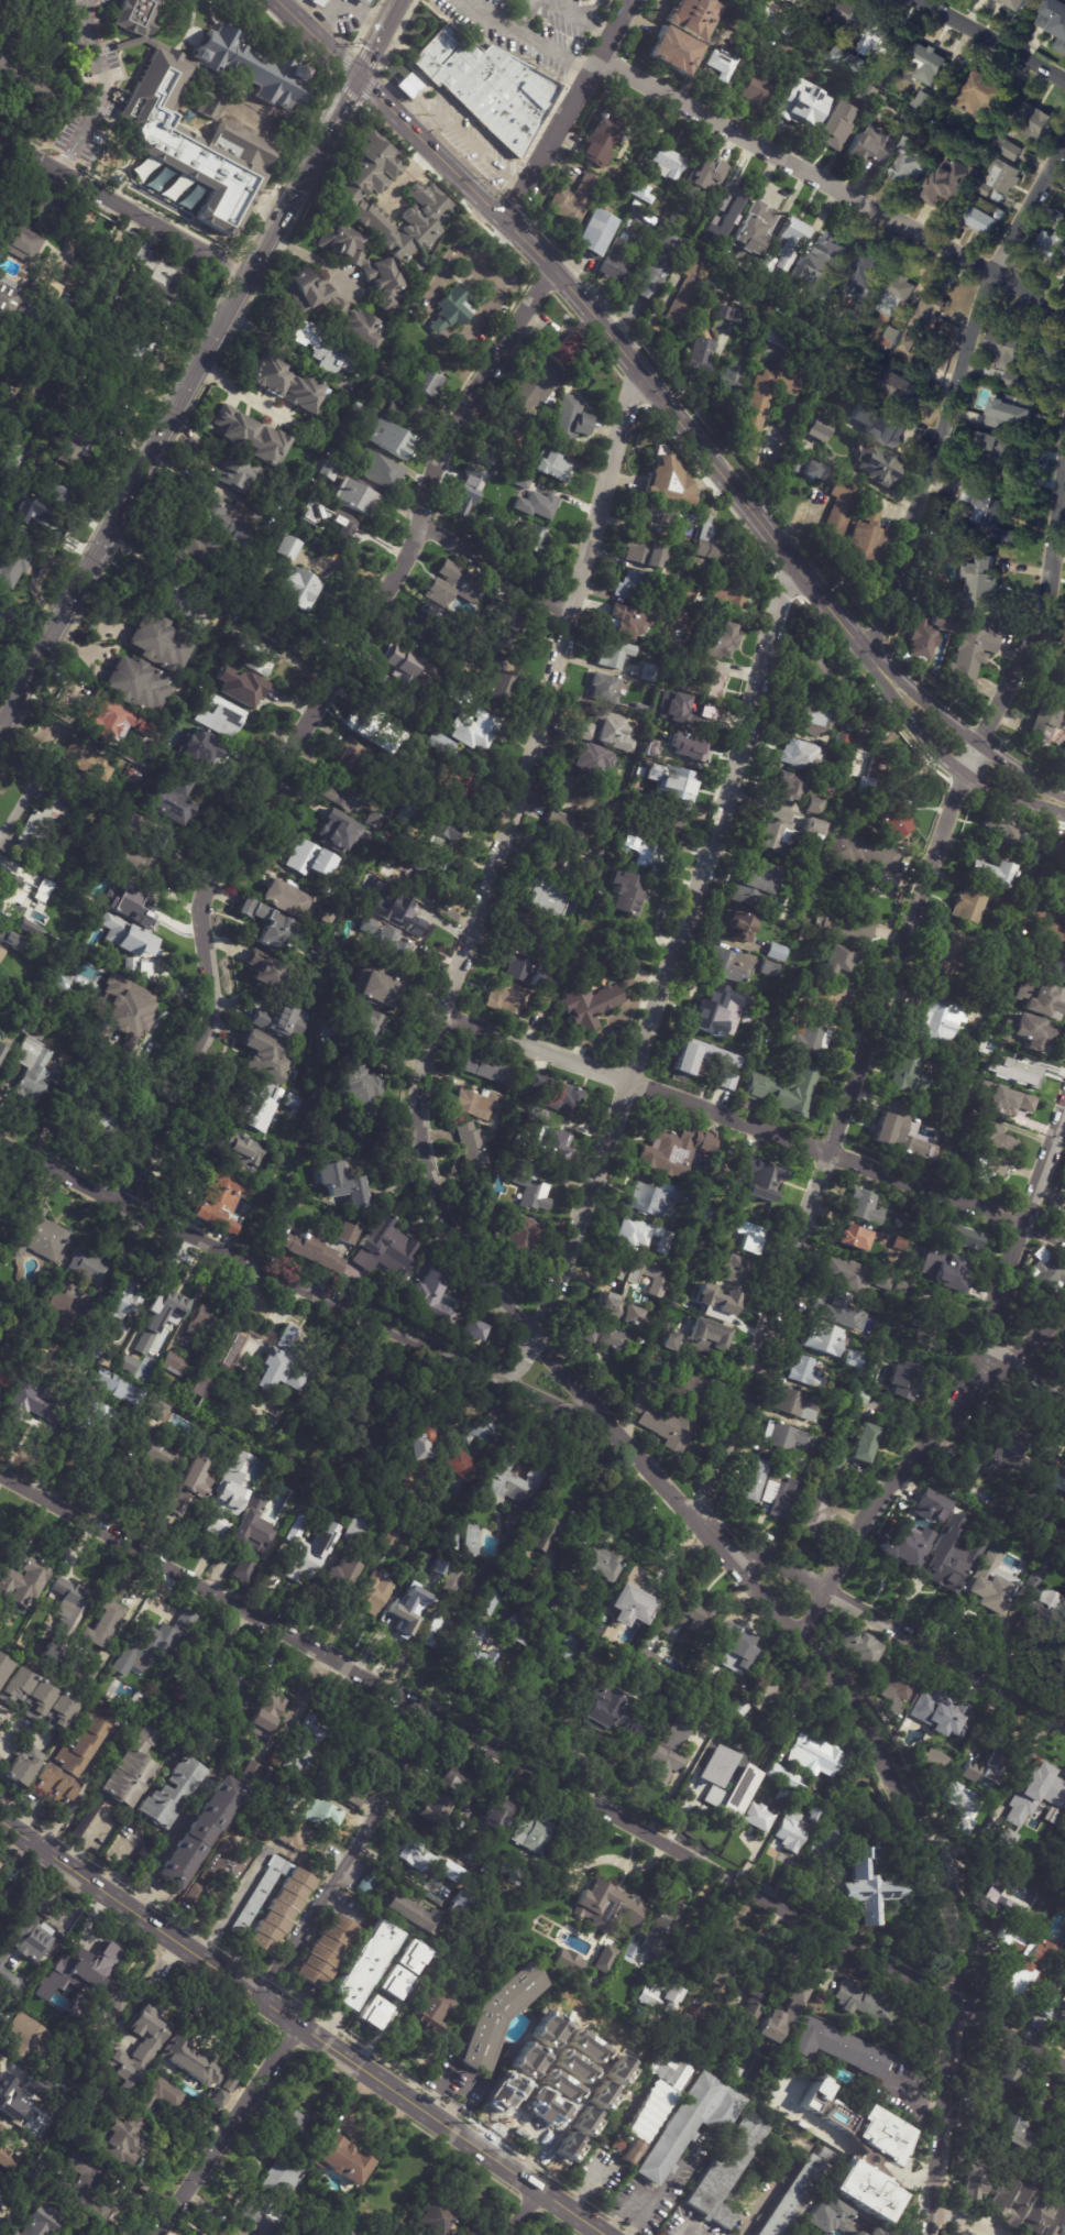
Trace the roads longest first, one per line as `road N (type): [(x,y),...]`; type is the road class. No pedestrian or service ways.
road 1 (residential): [(959,2003),(958,1937),(945,1883),(858,1709),(479,1274),(431,1186),(425,1153),(422,1093),(528,766),(639,374)]
road 2 (residential): [(1064,2063),(0,1478)]
road 3 (residential): [(698,1522),(968,767),(1037,614),(1064,385)]
road 4 (tertiary): [(1064,803),(968,767),(552,271),(276,0)]
road 5 (residential): [(121,1201),(212,1021),(202,921),(209,889),(405,562),(454,431),(552,271)]
road 6 (residential): [(798,567),(630,1083),(534,1341),(505,1380)]
road 7 (tertiary): [(394,0),(0,717)]
road 8 (tertiary): [(606,2234),(0,1823)]
road 9 (residential): [(615,1432),(0,1140)]
road 10 (residential): [(1064,1246),(444,1016)]
road 11 (residential): [(867,648),(993,271),(1064,141)]
road 12 (residential): [(1064,311),(601,55)]
road 13 (residential): [(799,1640),(877,1504),(1064,1318)]
road 14 (residential): [(1064,1725),(698,1522)]
road 15 (residential): [(261,2000),(437,1718)]
road 16 (residential): [(960,1415),(1064,1124)]
road 17 (residential): [(243,271),(0,138)]
road 18 (residential): [(506,223),(634,0)]
road 19 (residential): [(151,2234),(289,2019)]
road 20 (residential): [(931,2234),(959,2003)]
road 21 (residential): [(58,171),(103,74),(85,18),(89,0)]
road 22 (residential): [(570,612),(421,529)]
road 23 (residential): [(1064,82),(918,0)]

